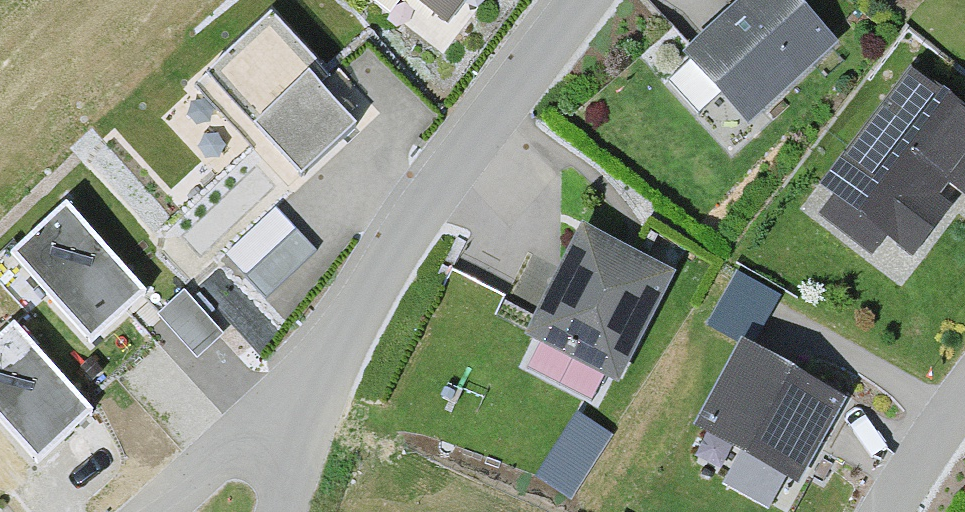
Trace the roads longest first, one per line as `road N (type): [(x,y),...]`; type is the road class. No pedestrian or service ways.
road 1 (residential): [(582,0),(443,179),(324,381)]
road 2 (residential): [(324,381),(173,511)]
road 3 (residential): [(324,381),(283,511)]
road 4 (residential): [(890,511),(964,401)]

